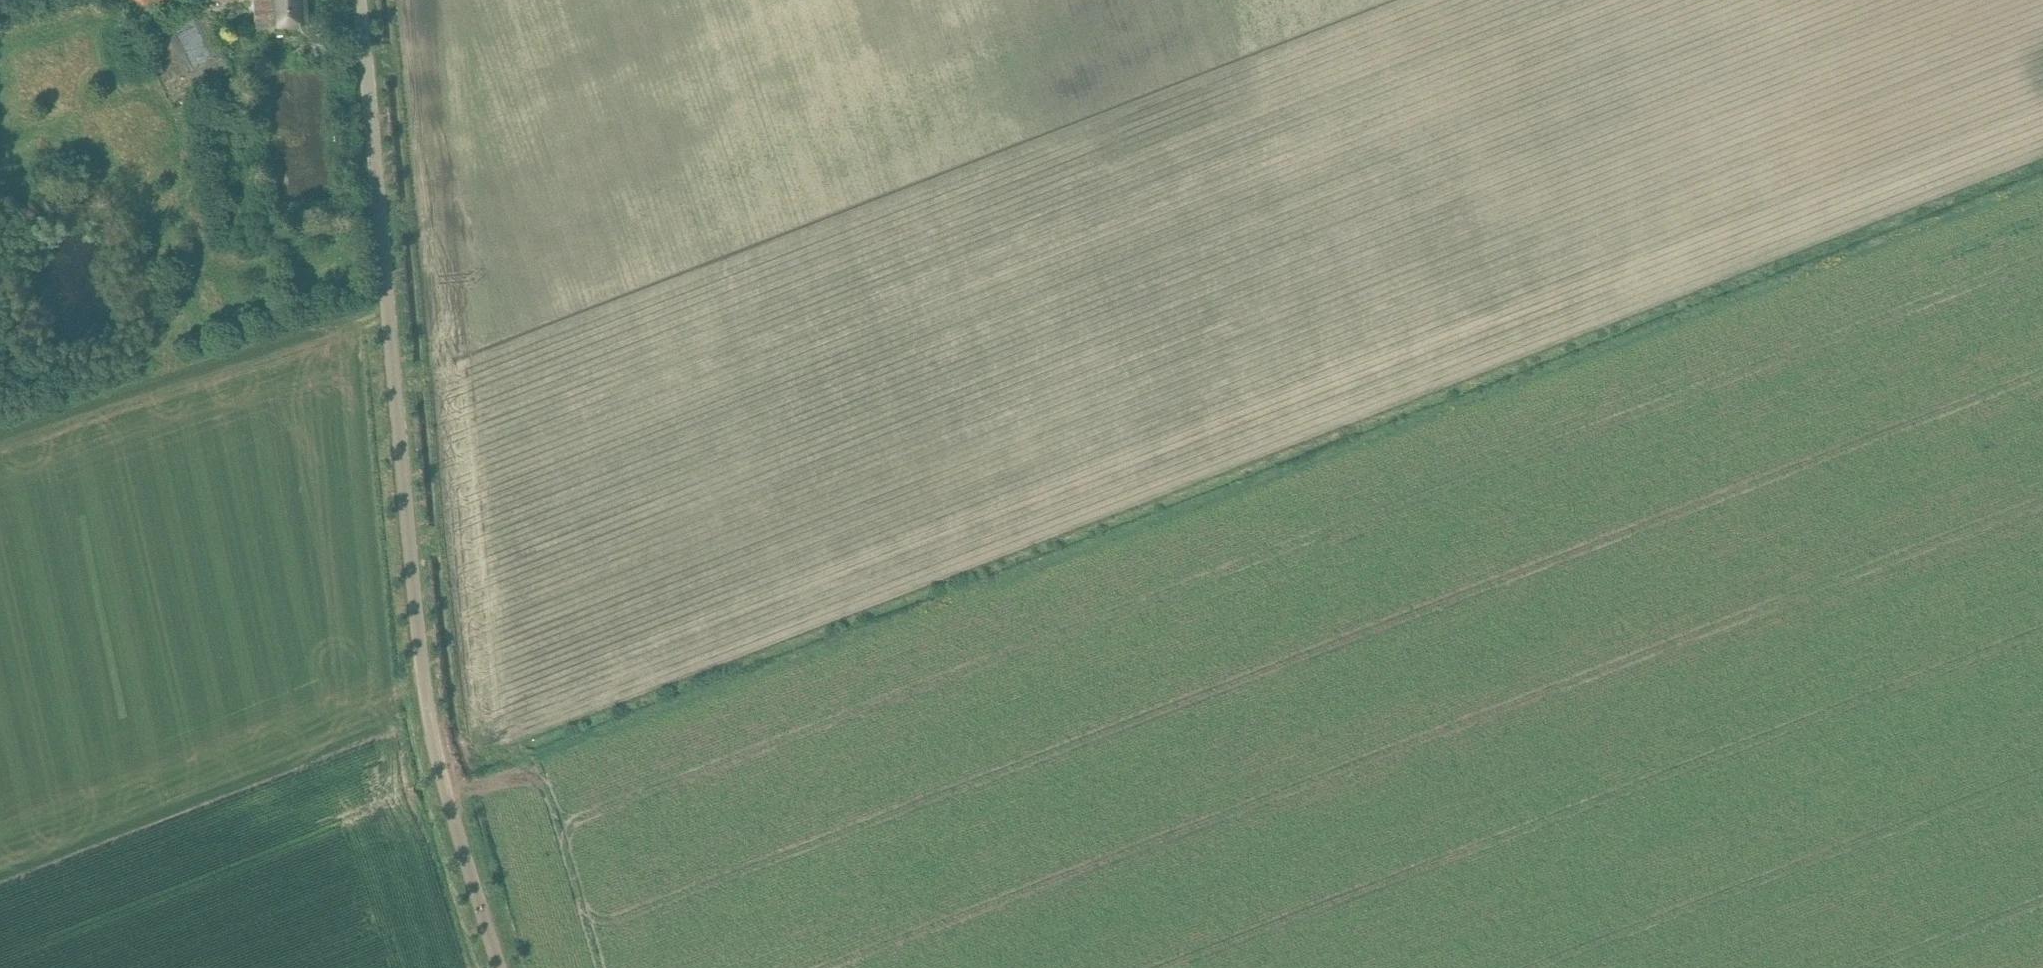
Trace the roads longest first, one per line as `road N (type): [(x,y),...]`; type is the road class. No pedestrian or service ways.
road 1 (unclassified): [(500,967),(423,681),(360,0)]

